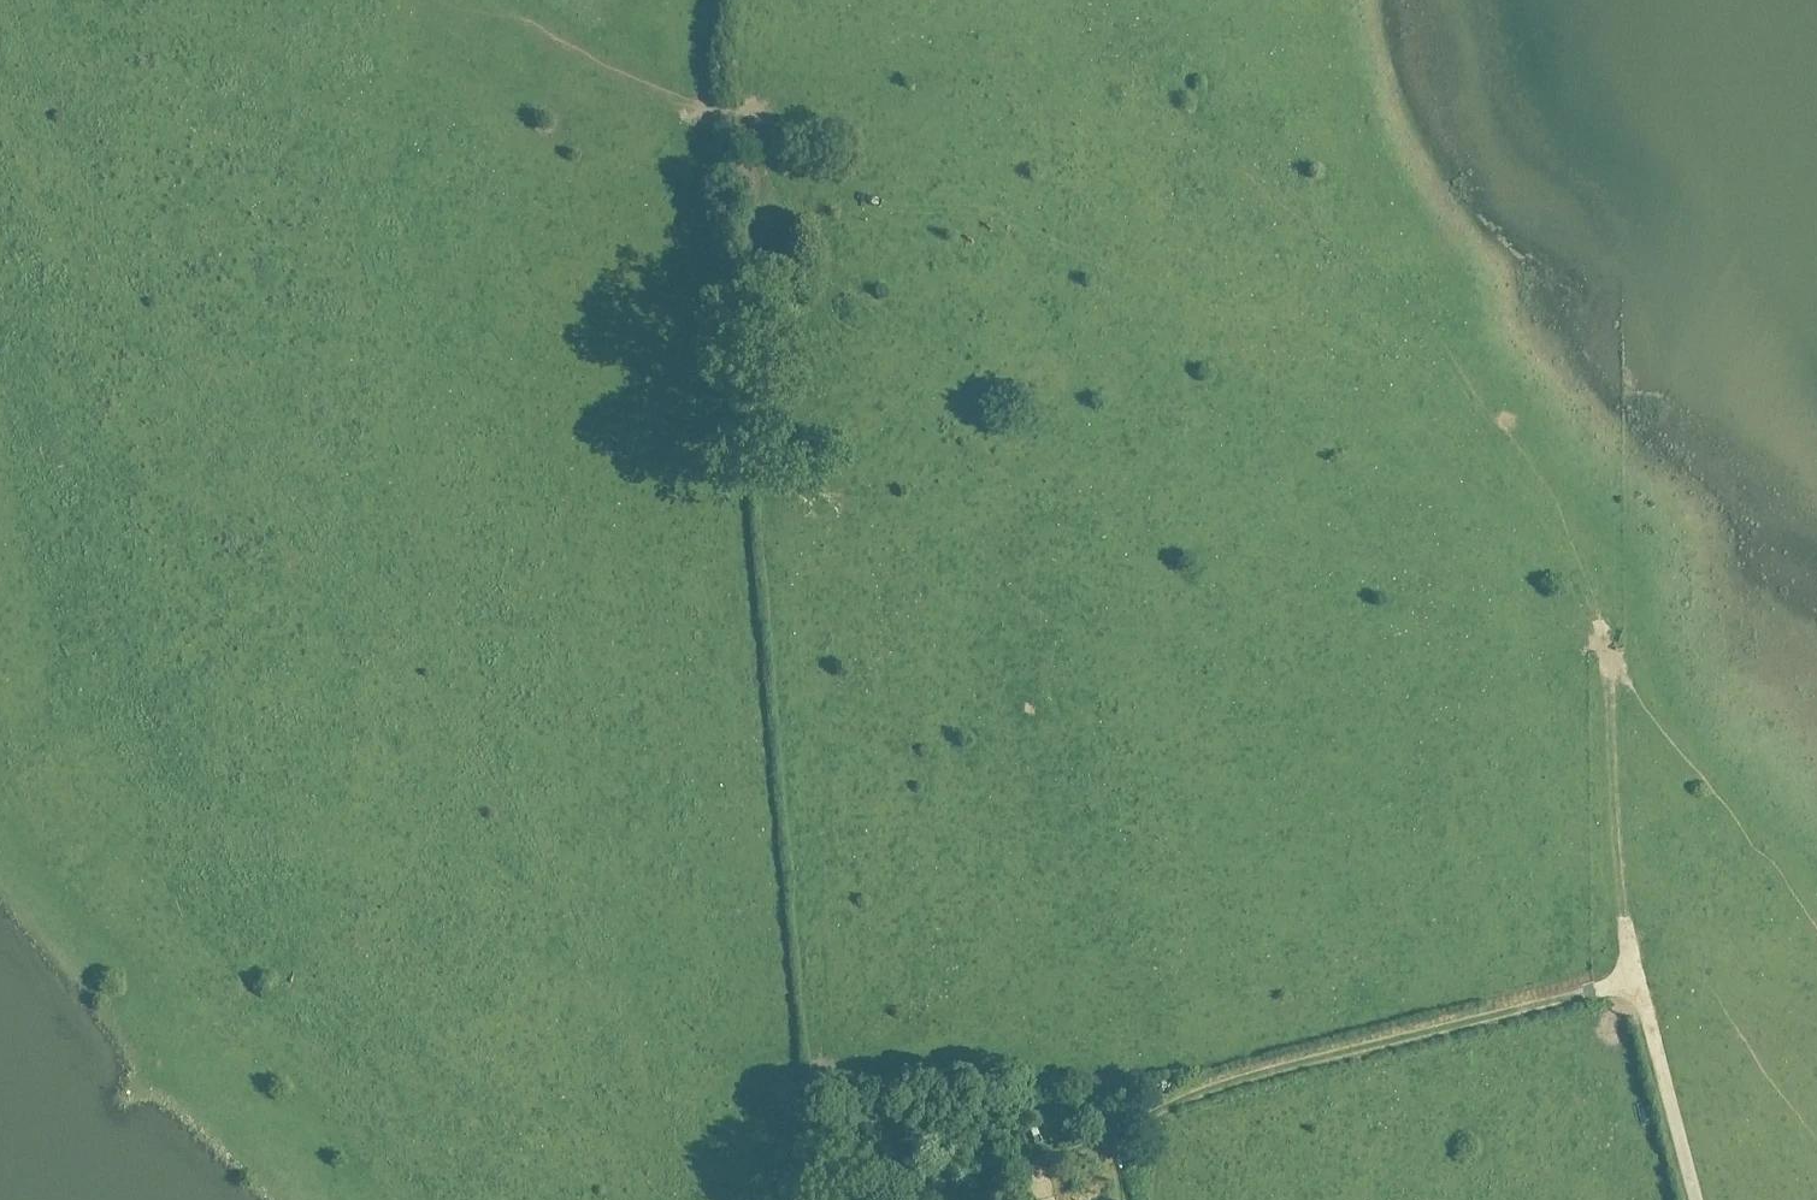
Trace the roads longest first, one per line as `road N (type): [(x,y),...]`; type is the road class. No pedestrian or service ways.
road 1 (track): [(1625,928),(1598,573),(1534,478)]
road 2 (unclassified): [(1696,1199),(1625,928)]

